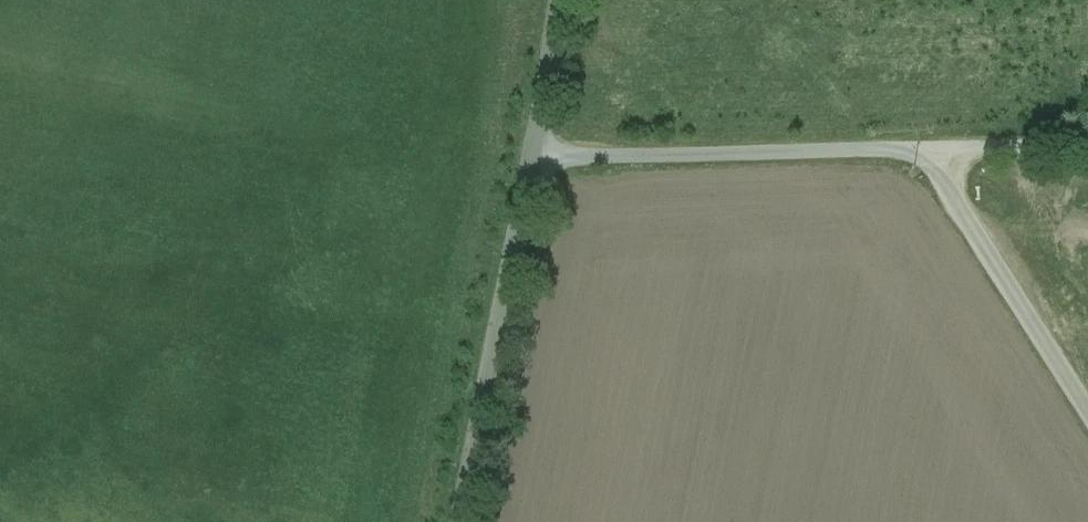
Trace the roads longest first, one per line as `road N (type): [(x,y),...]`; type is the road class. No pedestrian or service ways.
road 1 (unclassified): [(536,160),(918,150)]
road 2 (unclassified): [(463,521),(536,160)]
road 3 (unclassified): [(918,150),(1087,417)]
road 4 (unclassified): [(918,150),(1087,151)]
road 5 (unclassified): [(536,160),(558,0)]

